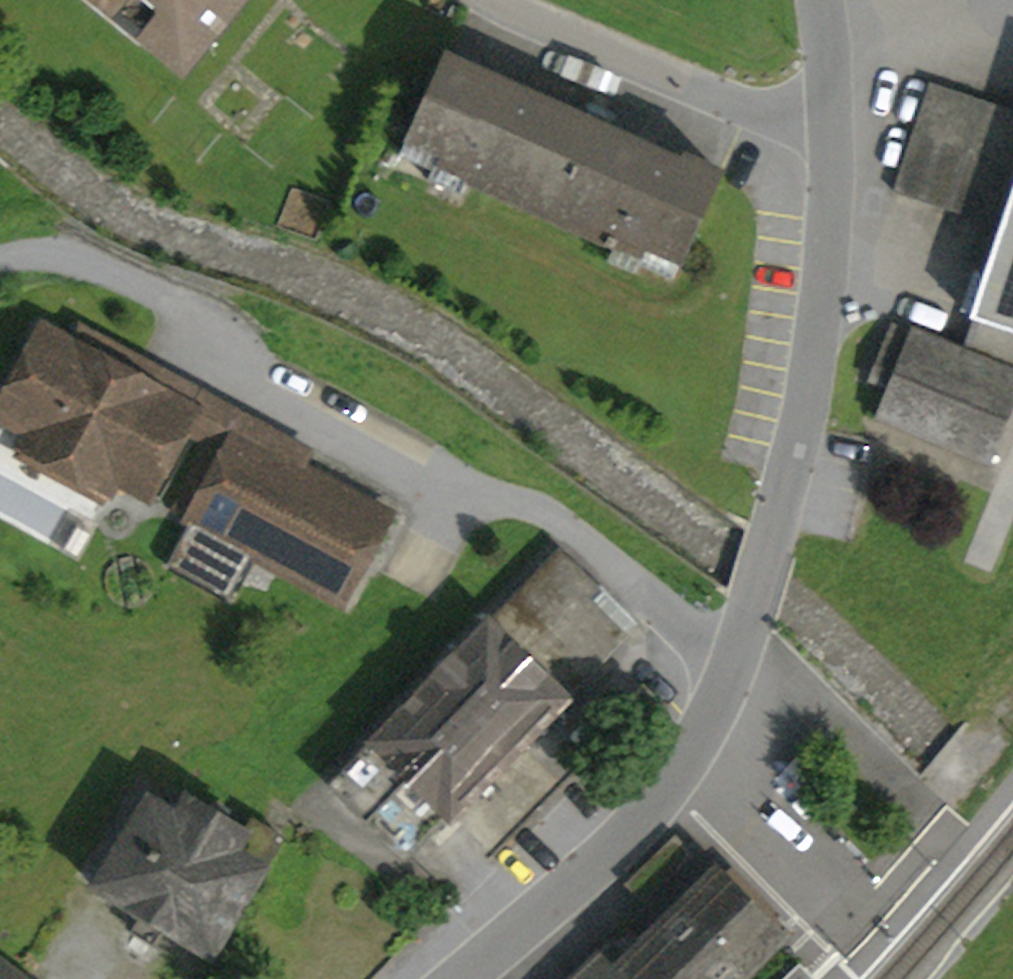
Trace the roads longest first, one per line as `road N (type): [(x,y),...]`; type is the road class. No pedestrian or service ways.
road 1 (residential): [(733,666),(571,530),(477,491),(266,382),(191,303),(76,260)]
road 2 (residential): [(733,666),(812,375),(826,285),(829,140)]
road 3 (residential): [(463,978),(625,834),(663,789),(733,666)]
road 4 (residential): [(829,140),(496,0)]
road 5 (residential): [(829,140),(820,0)]

